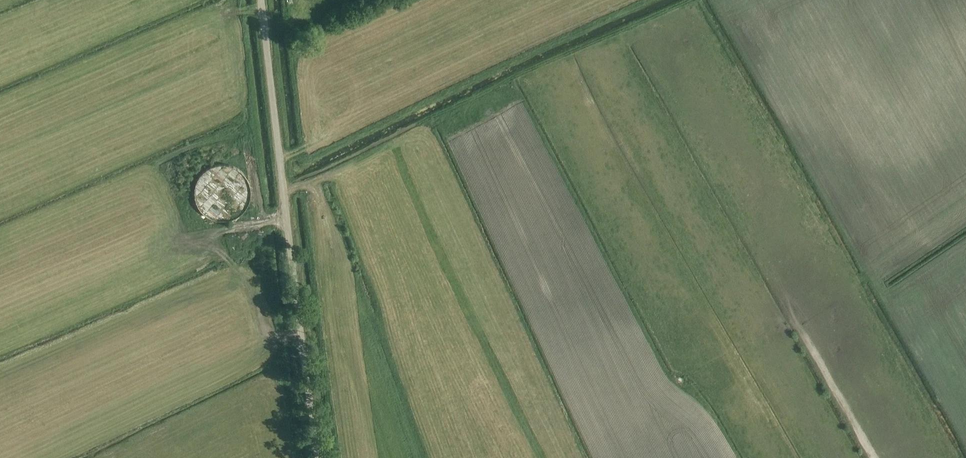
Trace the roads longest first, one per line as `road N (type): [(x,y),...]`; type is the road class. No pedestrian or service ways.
road 1 (unclassified): [(311,457),(258,0)]

